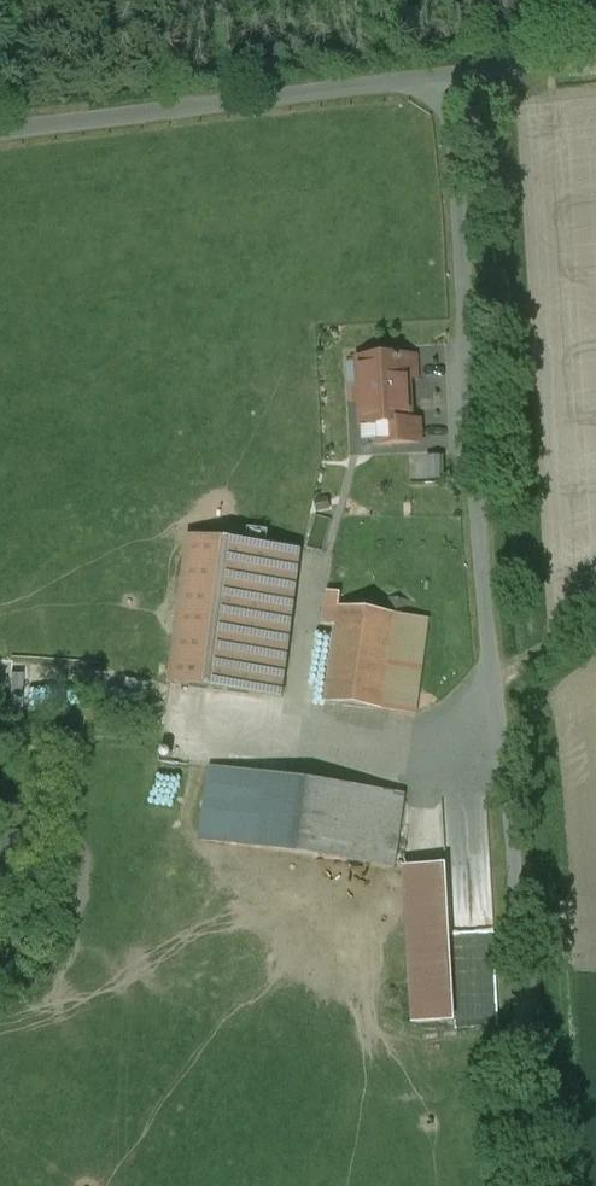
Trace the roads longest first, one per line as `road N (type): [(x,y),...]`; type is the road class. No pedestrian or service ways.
road 1 (unclassified): [(450,76),(535,1185)]
road 2 (residential): [(0,133),(450,76)]
road 3 (residential): [(450,76),(595,58)]
road 4 (track): [(494,692),(595,620)]

